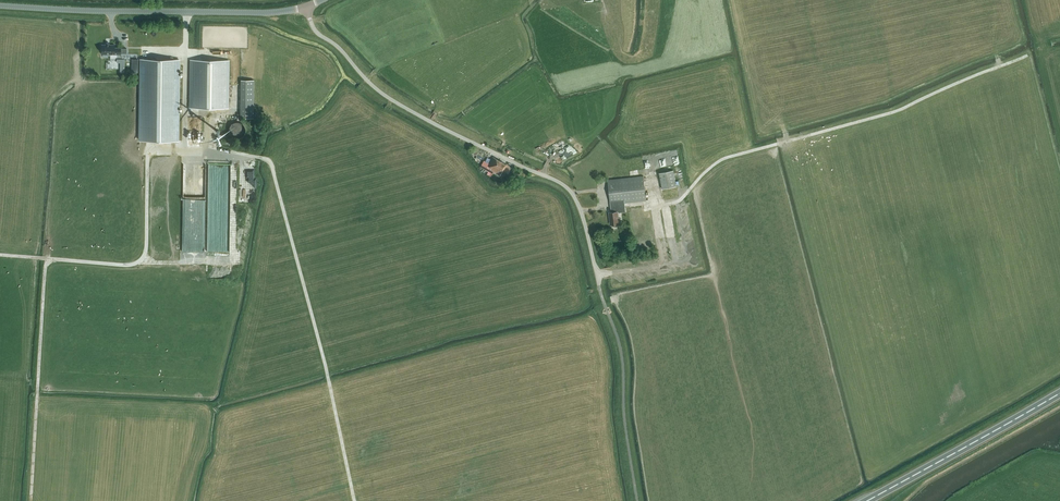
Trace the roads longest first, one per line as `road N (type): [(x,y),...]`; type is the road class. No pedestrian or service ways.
road 1 (unclassified): [(607,309),(569,189),(392,100),(318,34),(305,7)]
road 2 (tertiary): [(305,7),(0,5)]
road 3 (trunk): [(867,500),(1059,393)]

